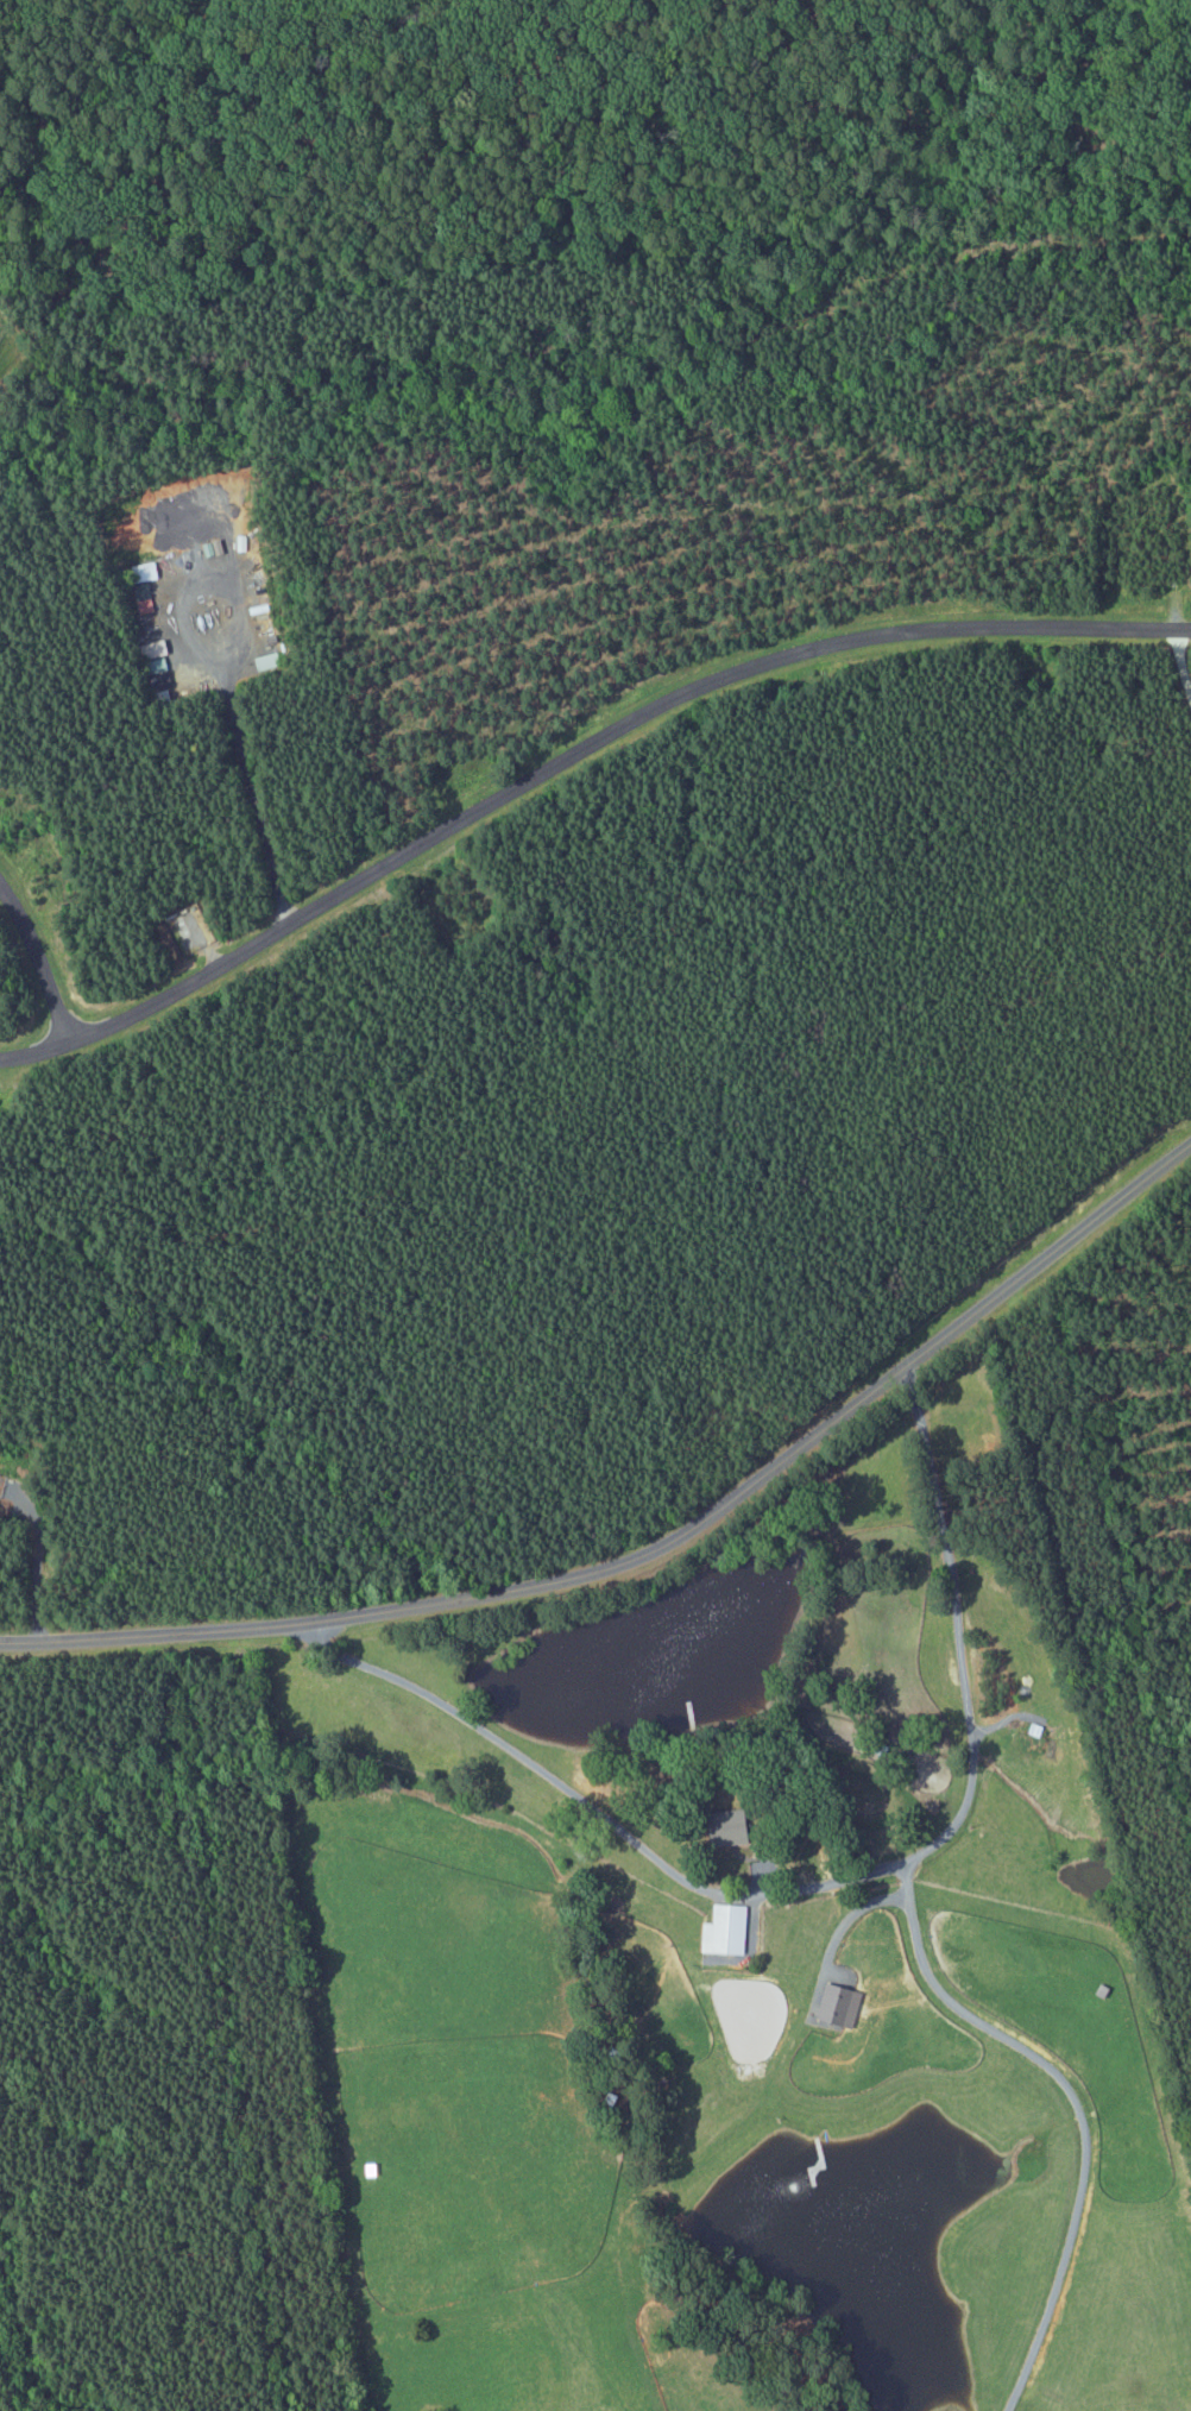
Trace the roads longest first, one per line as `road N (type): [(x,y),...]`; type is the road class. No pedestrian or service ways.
road 1 (residential): [(1190,1145),(730,1507),(634,1561),(352,1620),(0,1645)]
road 2 (residential): [(1190,633),(1036,627),(884,632),(724,679),(574,754),(107,1030),(0,1061)]
road 3 (residential): [(81,1043),(0,884)]

